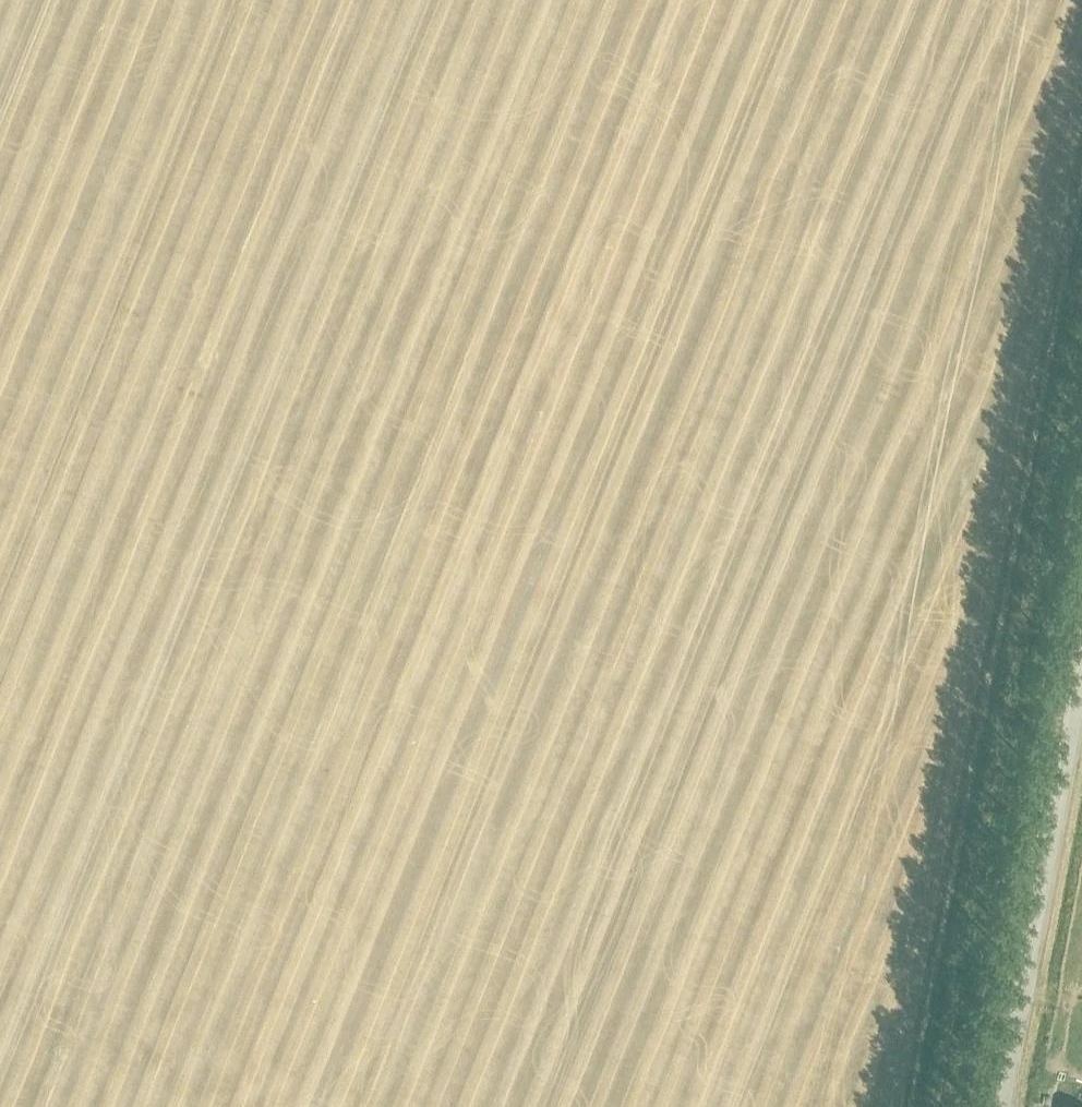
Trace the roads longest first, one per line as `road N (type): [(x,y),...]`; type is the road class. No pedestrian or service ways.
road 1 (track): [(935,1106),(1081,297)]
road 2 (unclassified): [(1002,1106),(1081,678)]

